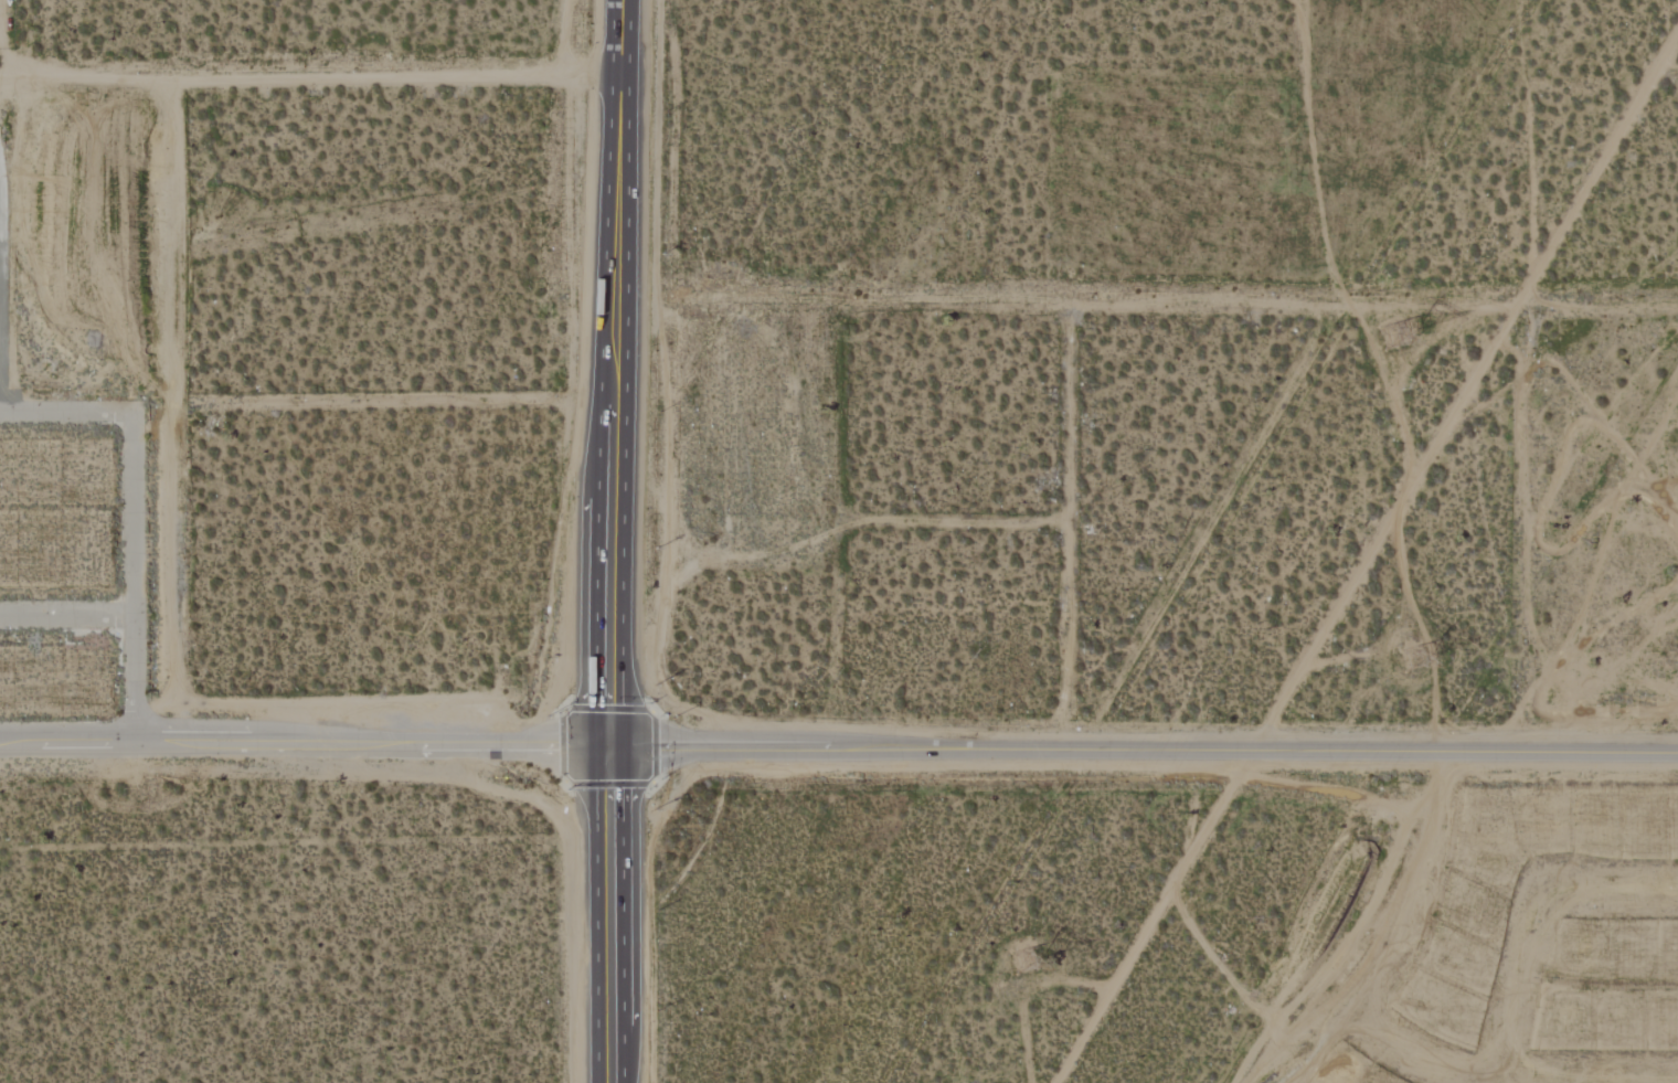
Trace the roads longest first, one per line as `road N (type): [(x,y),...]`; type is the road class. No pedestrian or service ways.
road 1 (tertiary): [(1677,766),(1145,758),(603,739)]
road 2 (track): [(618,298),(1348,301)]
road 3 (residential): [(0,79),(623,76)]
road 4 (tertiary): [(0,745),(603,739)]
road 5 (trunk): [(612,1082),(603,739),(613,493)]
road 6 (trunk): [(613,493),(624,0)]
road 7 (residential): [(1452,763),(1429,883),(1394,976),(1311,1041),(1274,1082)]
road 8 (residential): [(135,411),(137,744)]
road 9 (track): [(1348,301),(1677,304)]
road 10 (residential): [(1507,1082),(1537,924),(1560,894)]
road 11 (residential): [(1351,1010),(1455,1074),(1501,1082)]
road 12 (residential): [(136,615),(0,616)]
road 13 (residential): [(135,411),(0,413)]

